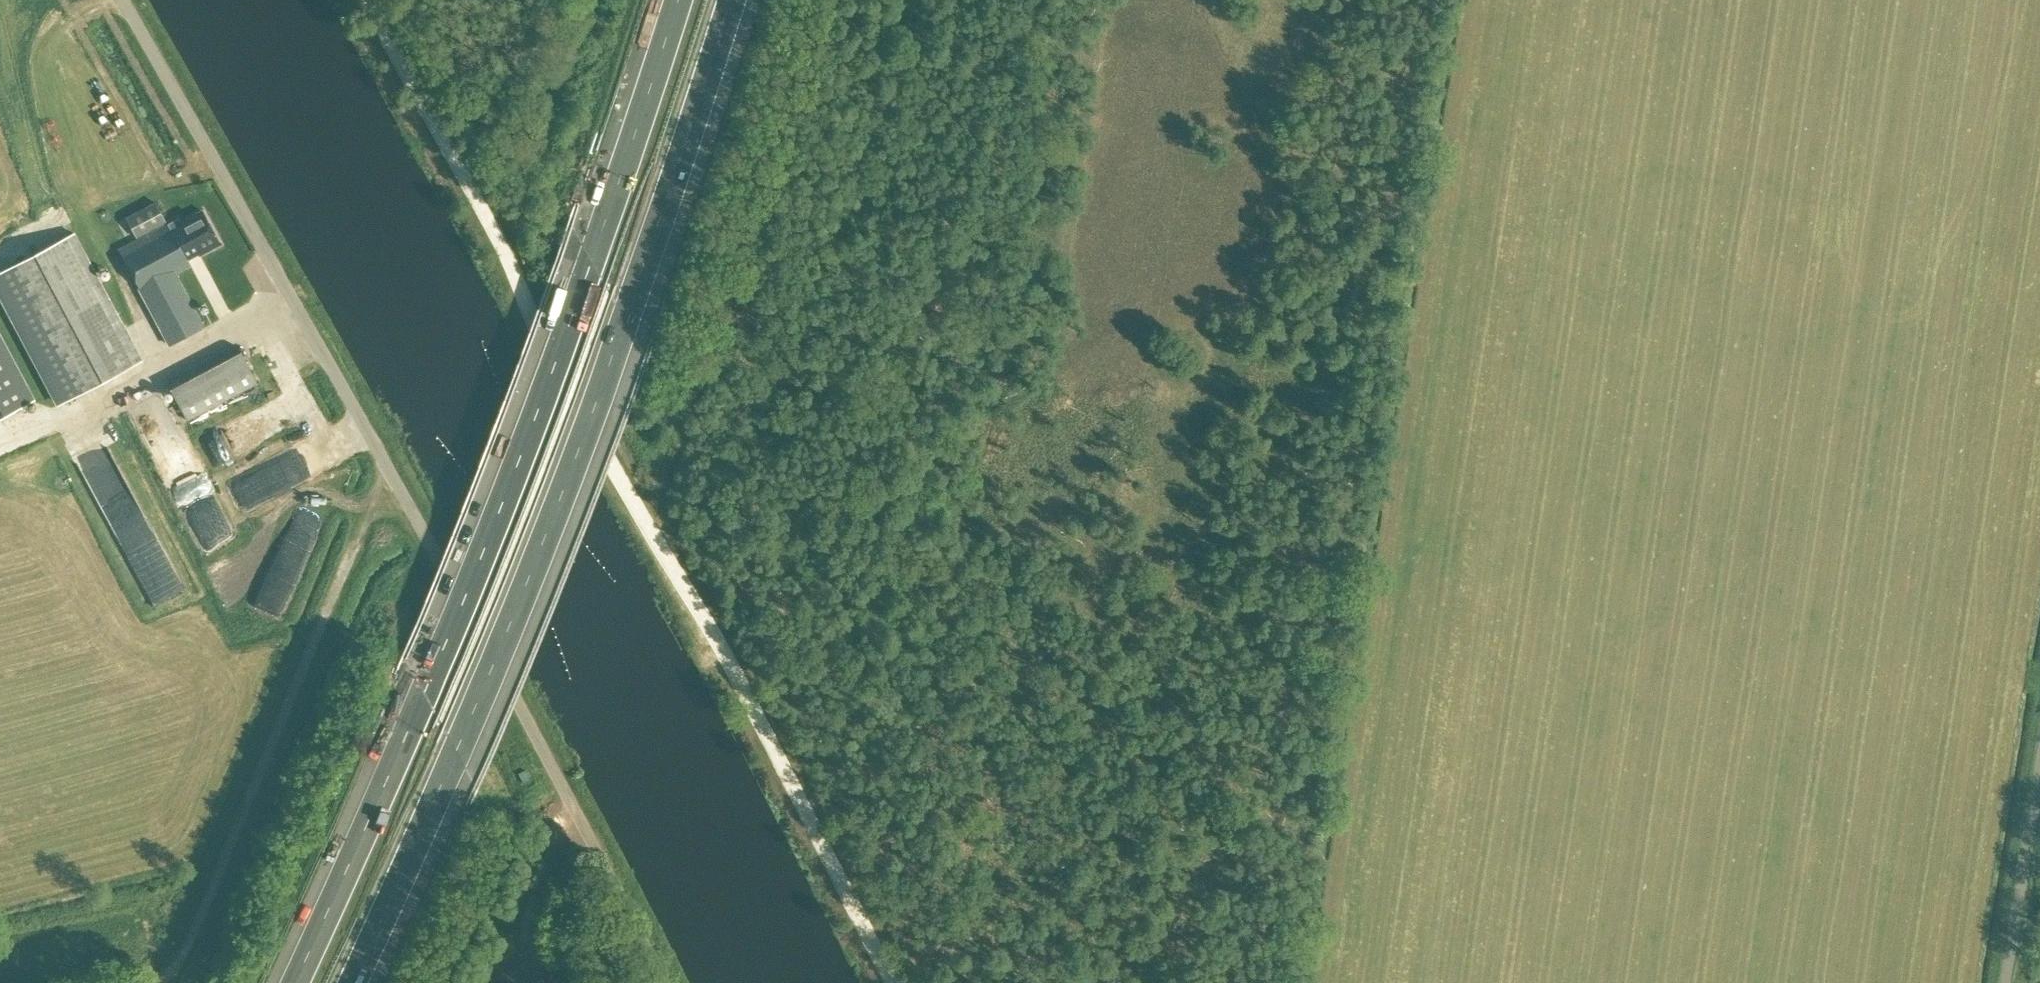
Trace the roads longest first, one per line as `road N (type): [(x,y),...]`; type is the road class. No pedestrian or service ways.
road 1 (unclassified): [(665,982),(511,691),(123,0)]
road 2 (motorway): [(677,0),(511,478),(295,982)]
road 3 (motorway): [(352,982),(546,530),(733,0)]
road 4 (track): [(157,982),(177,963),(360,539),(402,495)]
road 5 (unclassified): [(2006,982),(2039,773)]

